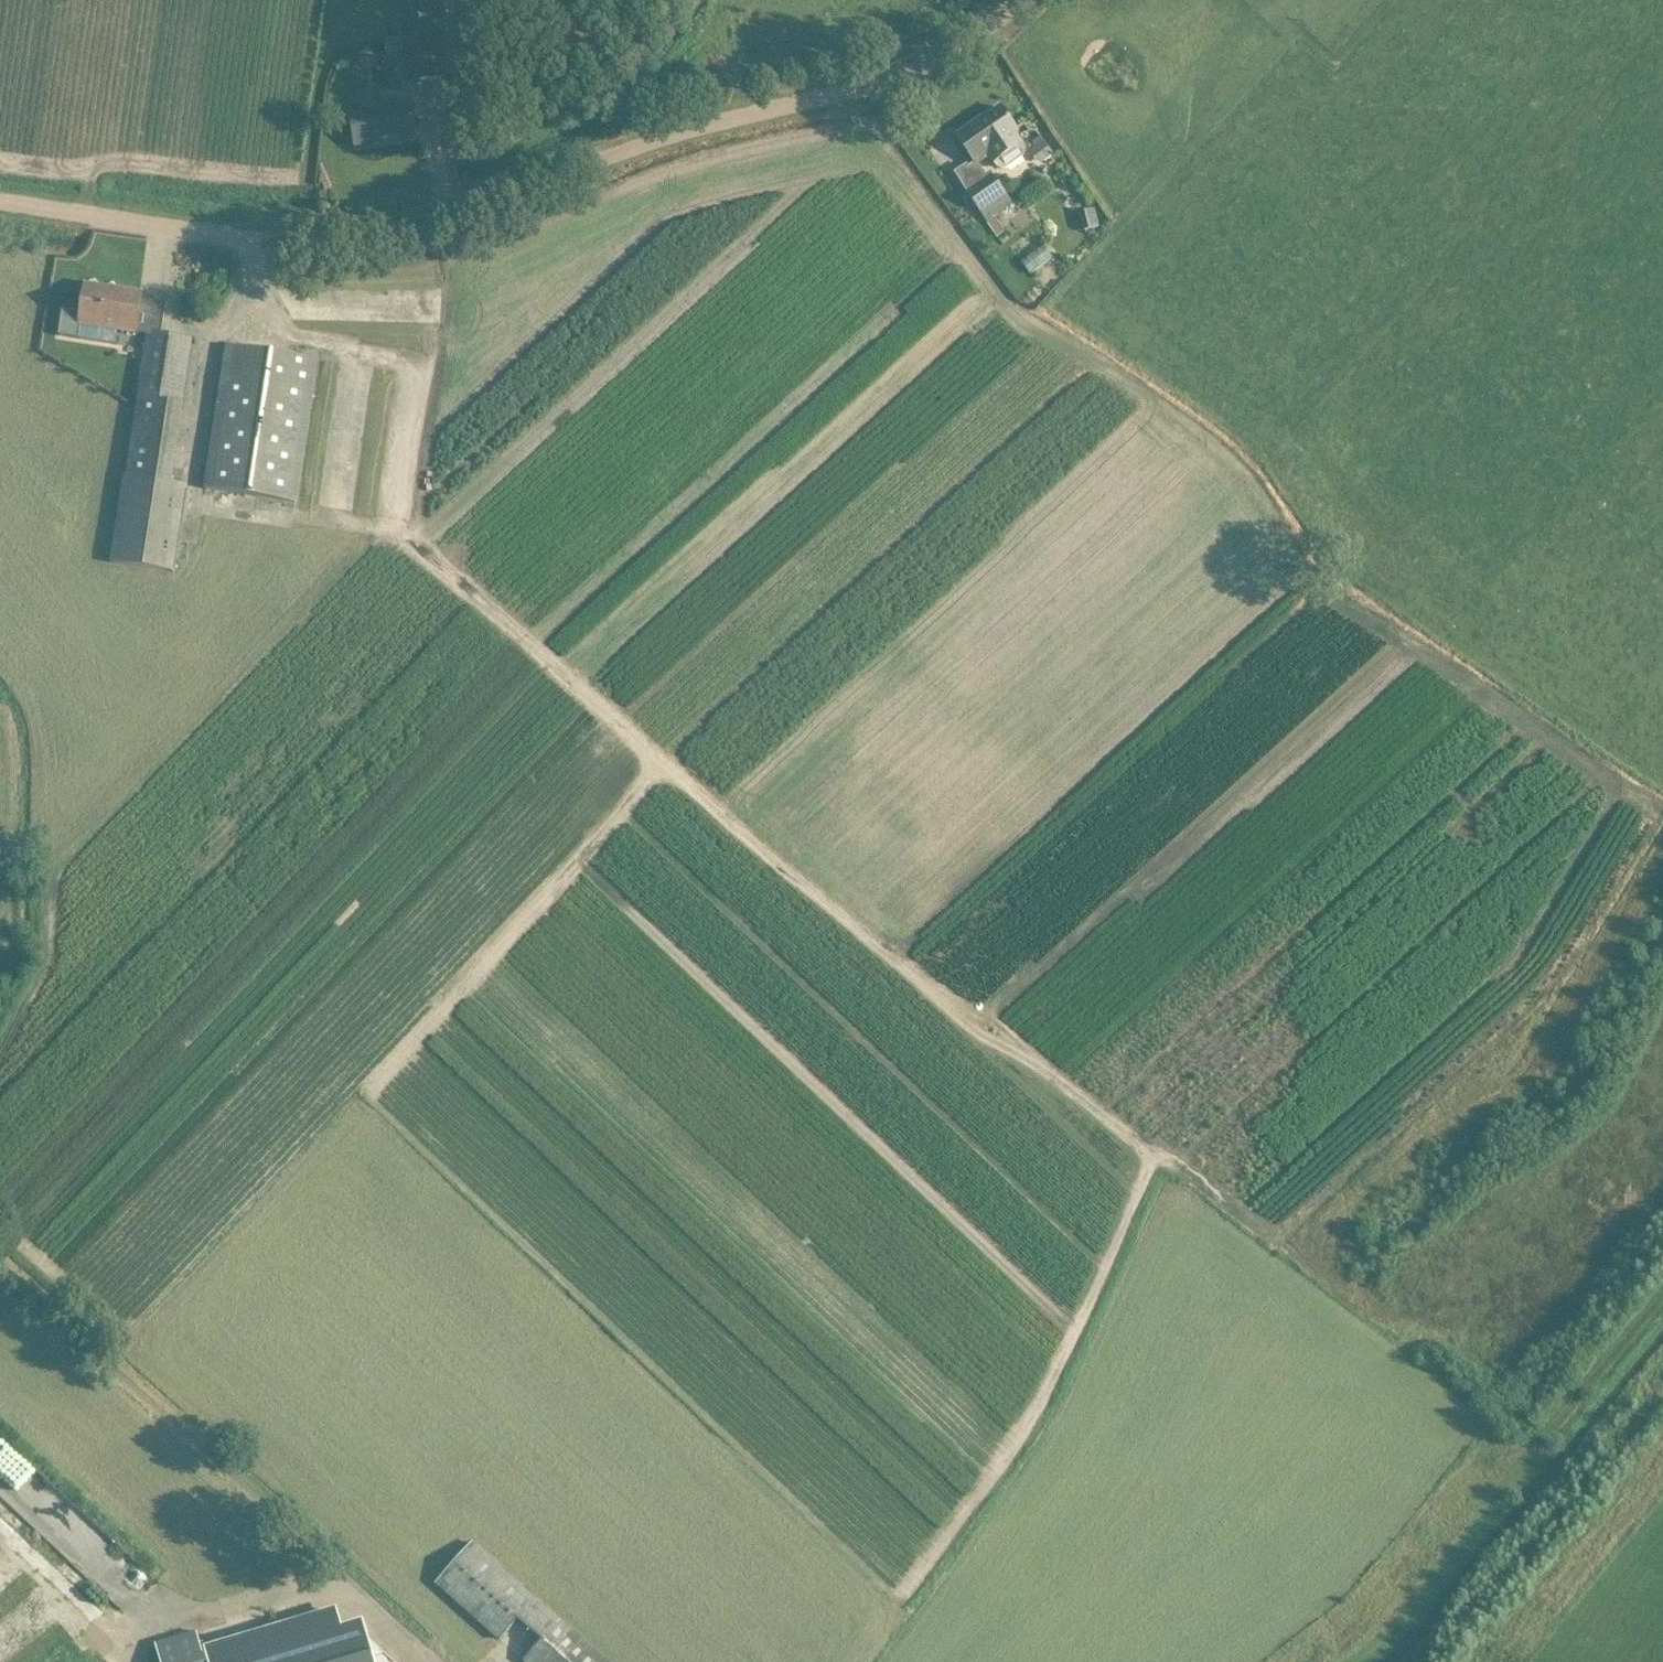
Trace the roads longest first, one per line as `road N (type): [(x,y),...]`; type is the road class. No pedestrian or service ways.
road 1 (unclassified): [(0,202),(387,236),(497,212),(654,155),(939,84),(1032,26),(1058,0)]

